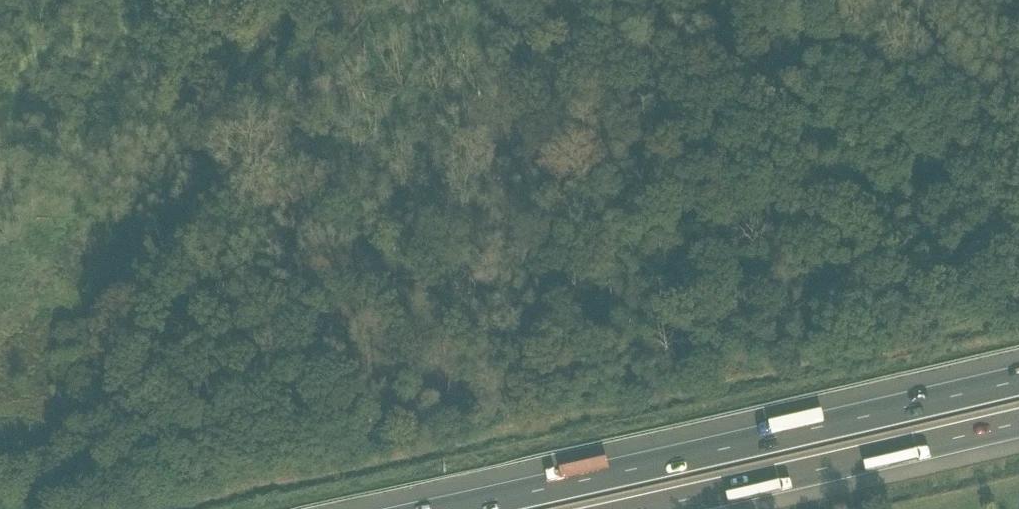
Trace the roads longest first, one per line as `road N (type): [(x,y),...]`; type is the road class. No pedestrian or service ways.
road 1 (track): [(1018,309),(948,338),(183,508)]
road 2 (motorway): [(1018,380),(440,508)]
road 3 (motorway): [(625,508),(1018,422)]

